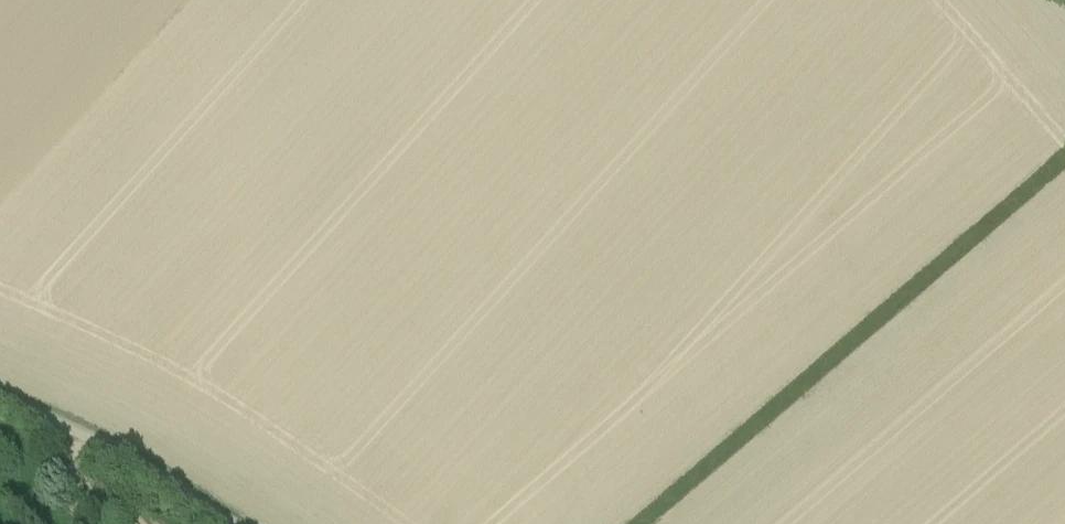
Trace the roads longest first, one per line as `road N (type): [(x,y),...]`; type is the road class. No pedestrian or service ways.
road 1 (unclassified): [(226,523),(114,453),(0,401)]

